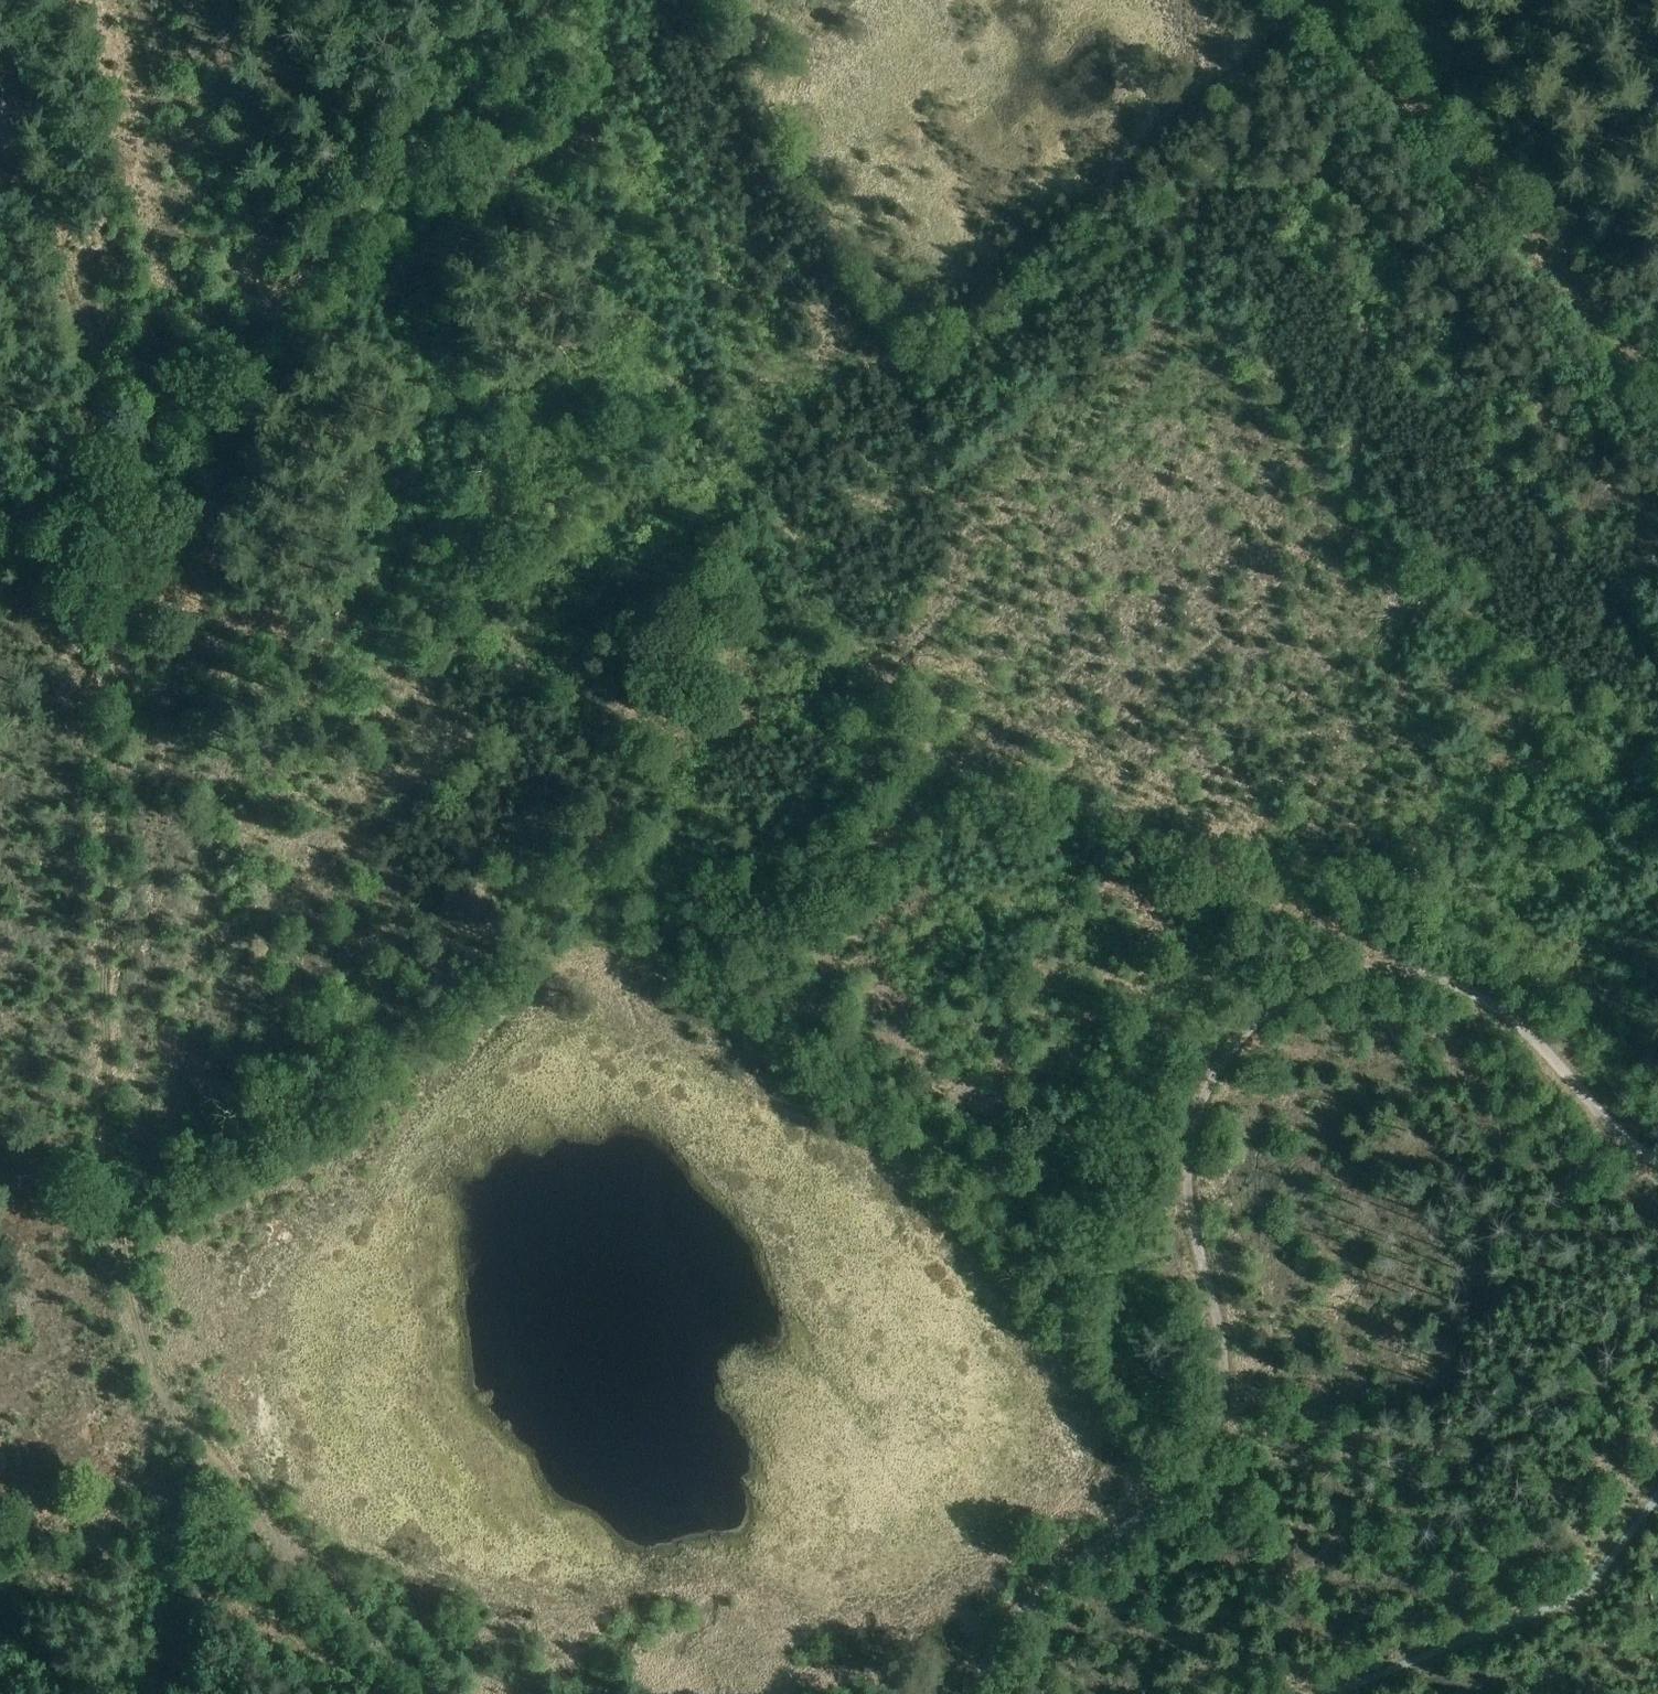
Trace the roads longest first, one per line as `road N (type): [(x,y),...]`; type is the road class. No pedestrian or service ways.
road 1 (track): [(0,107),(72,257),(97,347),(113,643),(101,1021),(126,1268),(169,1402),(275,1556)]
road 2 (track): [(1657,1161),(1603,1121),(1531,1034),(1441,978),(1361,969),(1308,984),(1264,1012),(1213,1067),(1187,1141),(1185,1180),(1223,1355),(1220,1401),(1204,1446),(1179,1480),(1033,1592),(959,1693)]
road 3 (track): [(0,541),(107,452),(551,0)]
road 4 (track): [(1657,374),(1329,0)]
road 5 (track): [(275,1556),(227,1540),(111,1525),(0,1544)]
road 6 (track): [(421,1693),(324,1583),(275,1556)]

